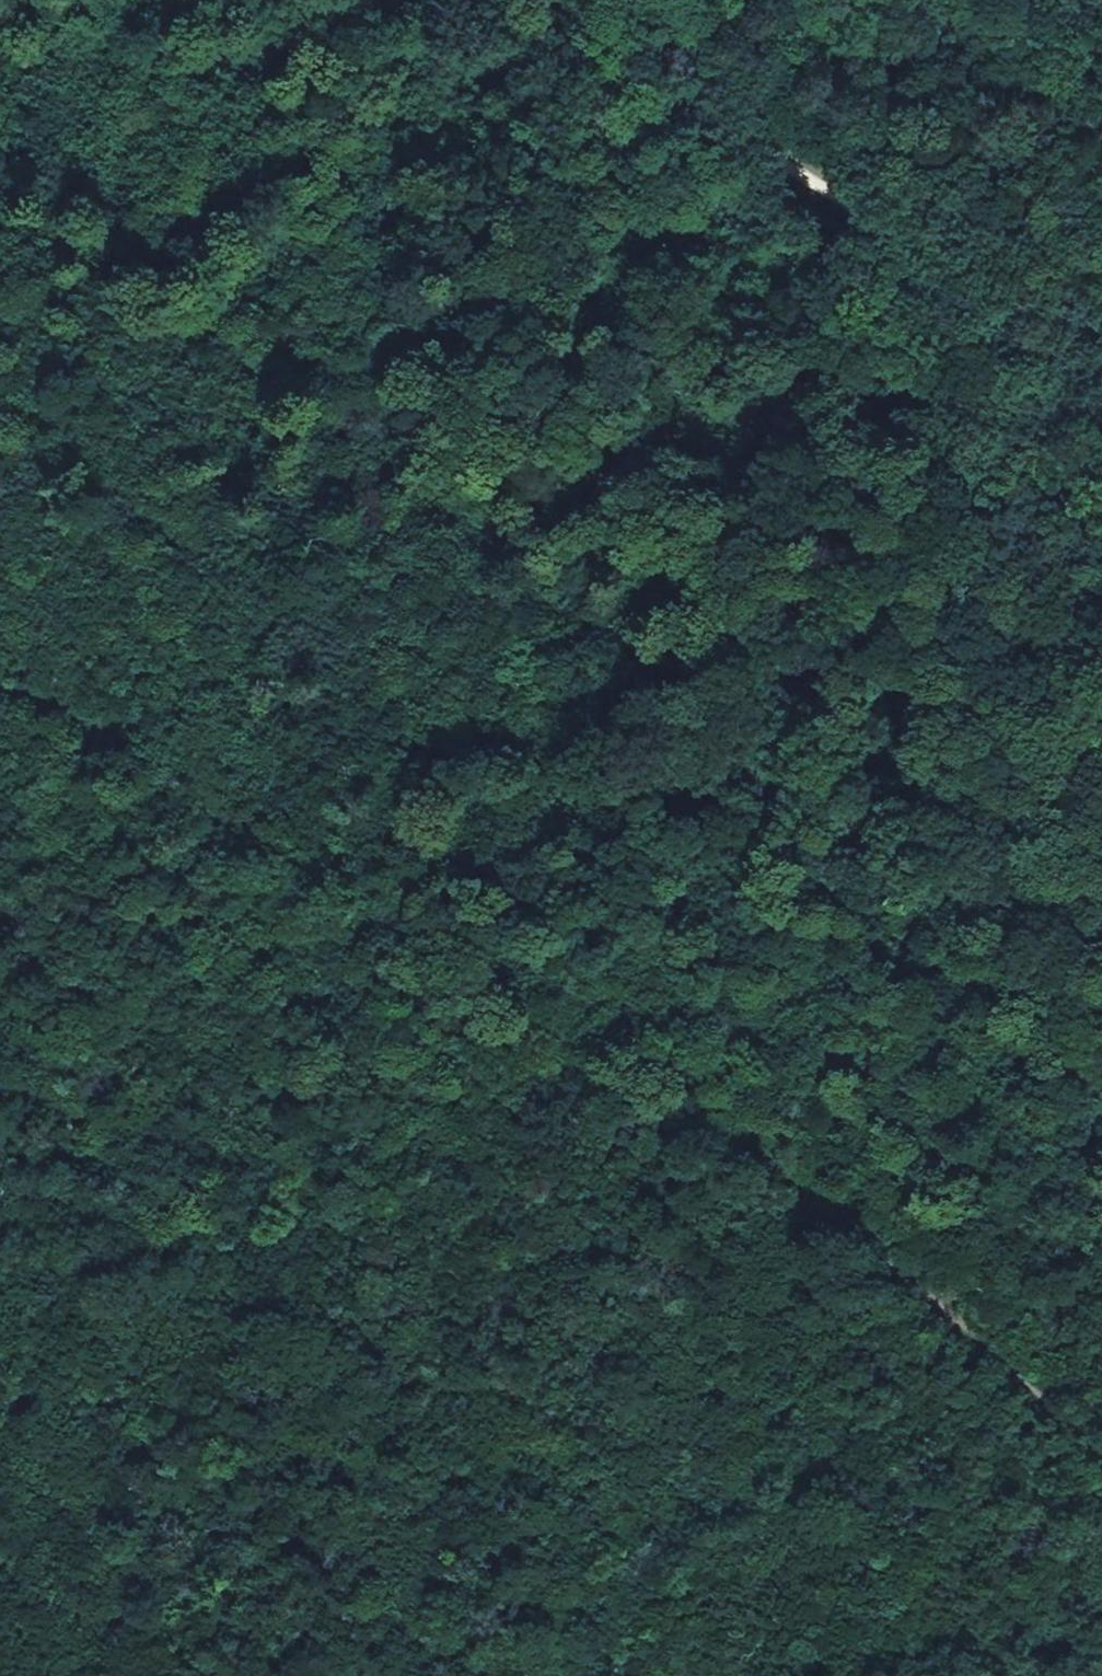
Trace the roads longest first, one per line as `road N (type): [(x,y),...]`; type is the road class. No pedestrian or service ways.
road 1 (track): [(1101,1462),(959,1322),(240,864),(0,686)]
road 2 (track): [(520,0),(1101,346)]

